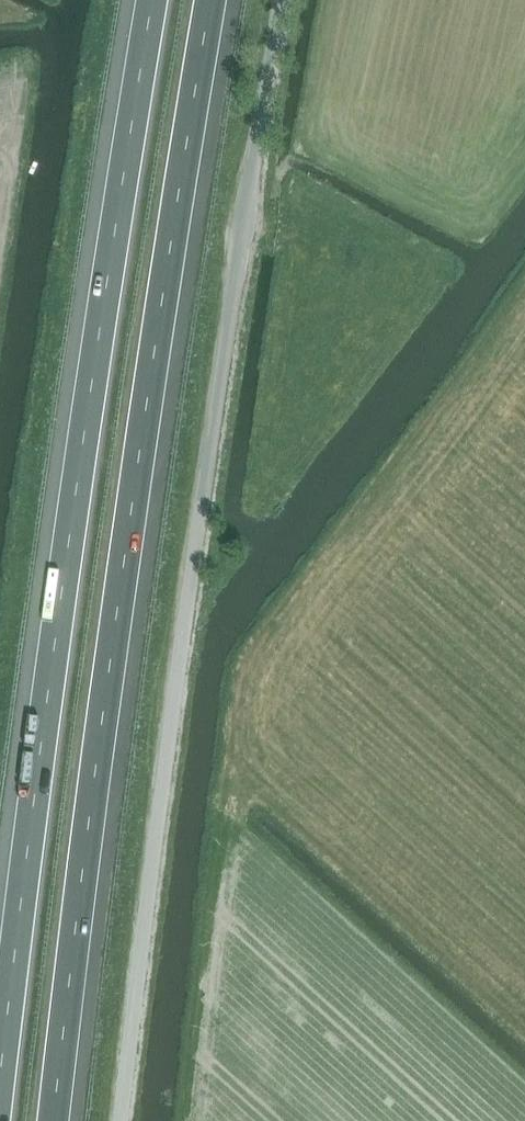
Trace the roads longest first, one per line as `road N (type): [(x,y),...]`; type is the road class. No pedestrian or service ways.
road 1 (unclassified): [(121,1120),(203,480),(282,0)]
road 2 (motorway): [(53,1120),(154,349),(212,0)]
road 3 (motorway): [(153,0),(60,605),(0,1103)]

